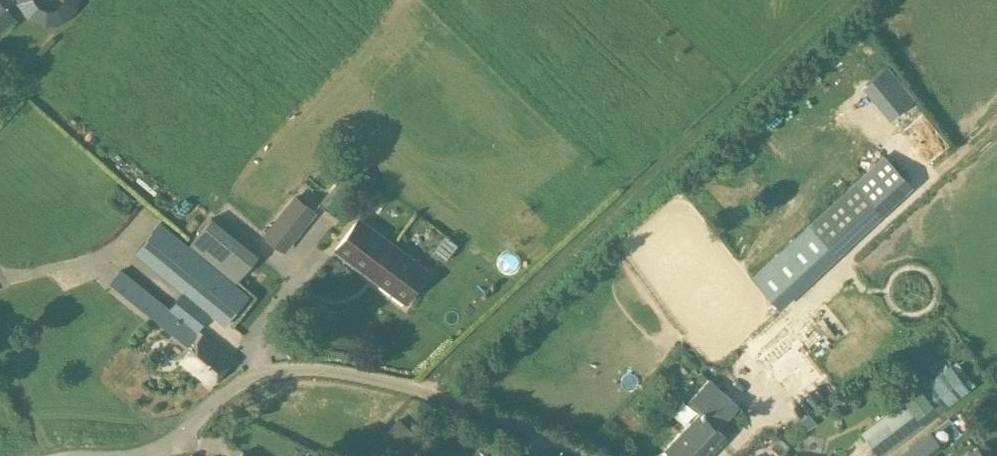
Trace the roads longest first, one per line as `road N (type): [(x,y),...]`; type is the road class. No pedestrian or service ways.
road 1 (track): [(422,388),(837,0)]
road 2 (unclassified): [(135,455),(179,440),(244,380),(307,369),(436,390),(585,455)]
road 3 (track): [(655,212),(445,0)]
road 4 (track): [(888,216),(953,158),(996,137)]

